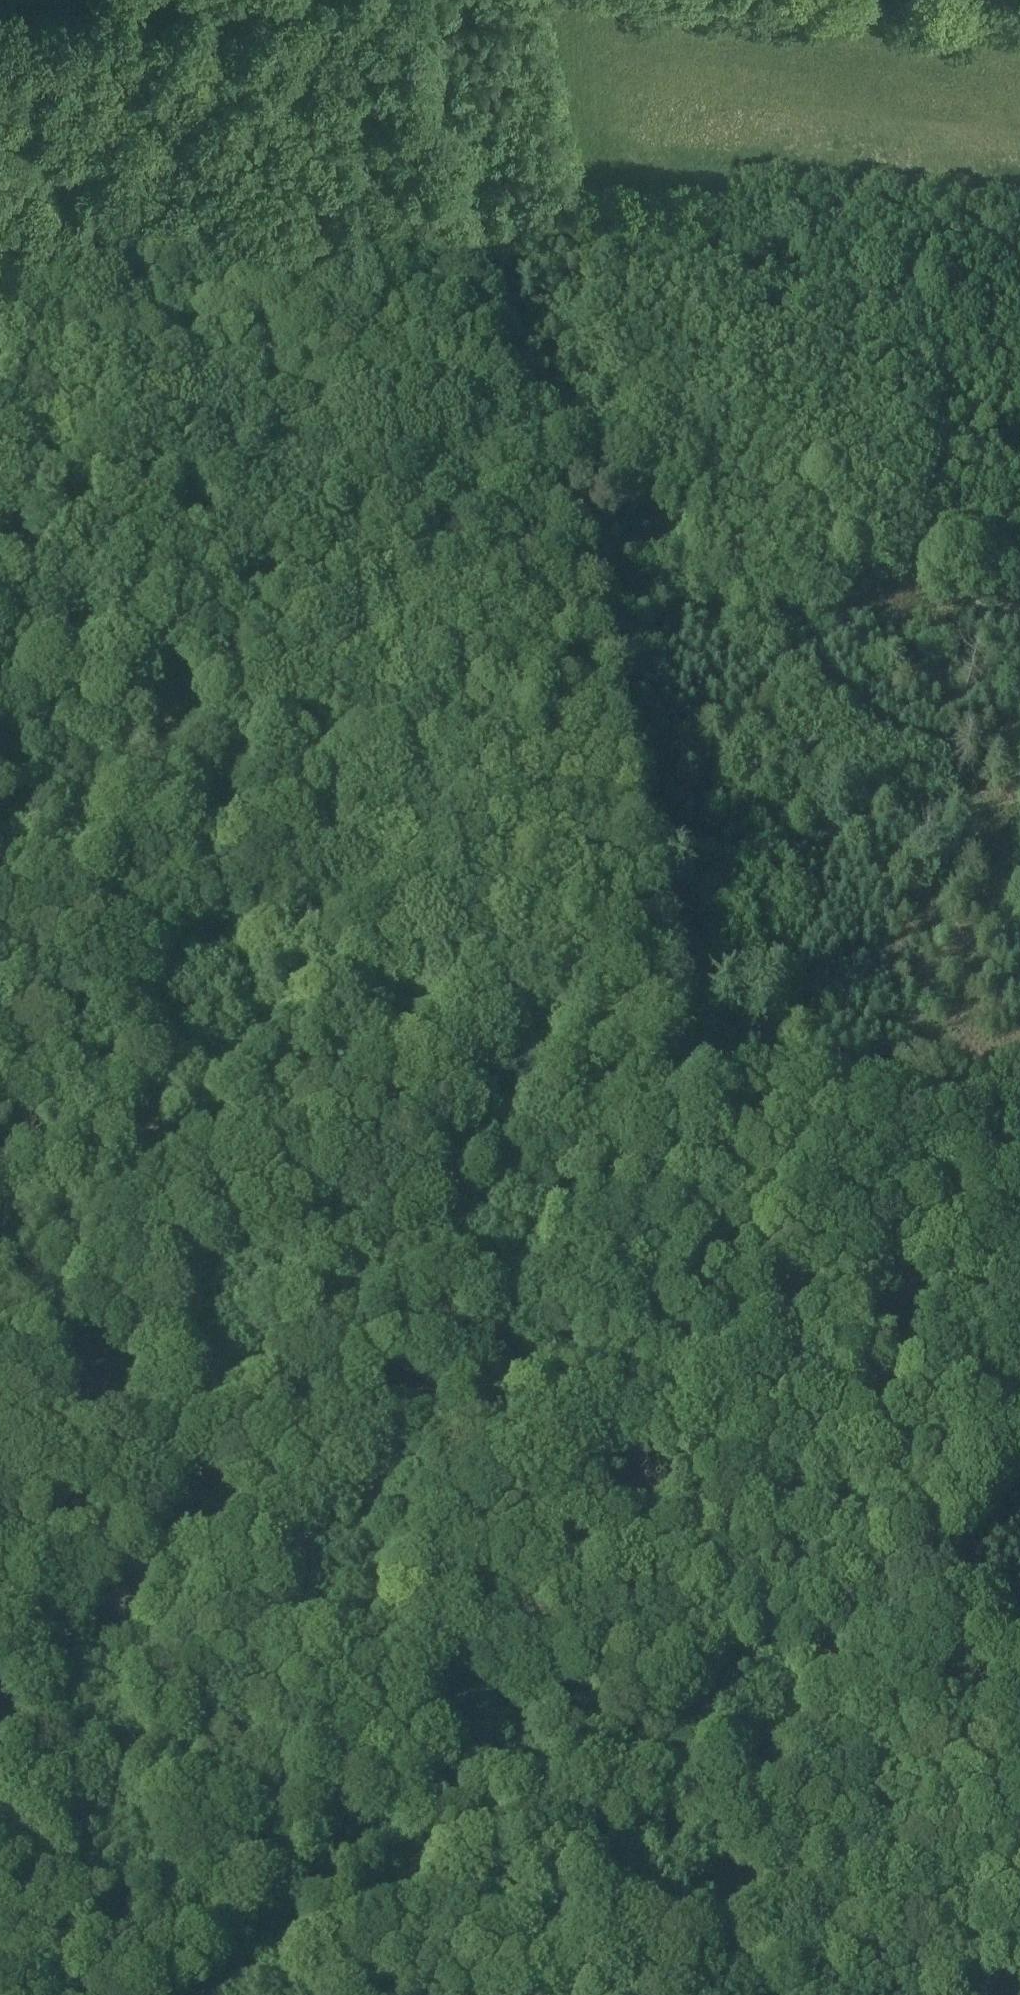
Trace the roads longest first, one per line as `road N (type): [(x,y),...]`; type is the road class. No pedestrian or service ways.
road 1 (track): [(66,1994),(0,1799)]

